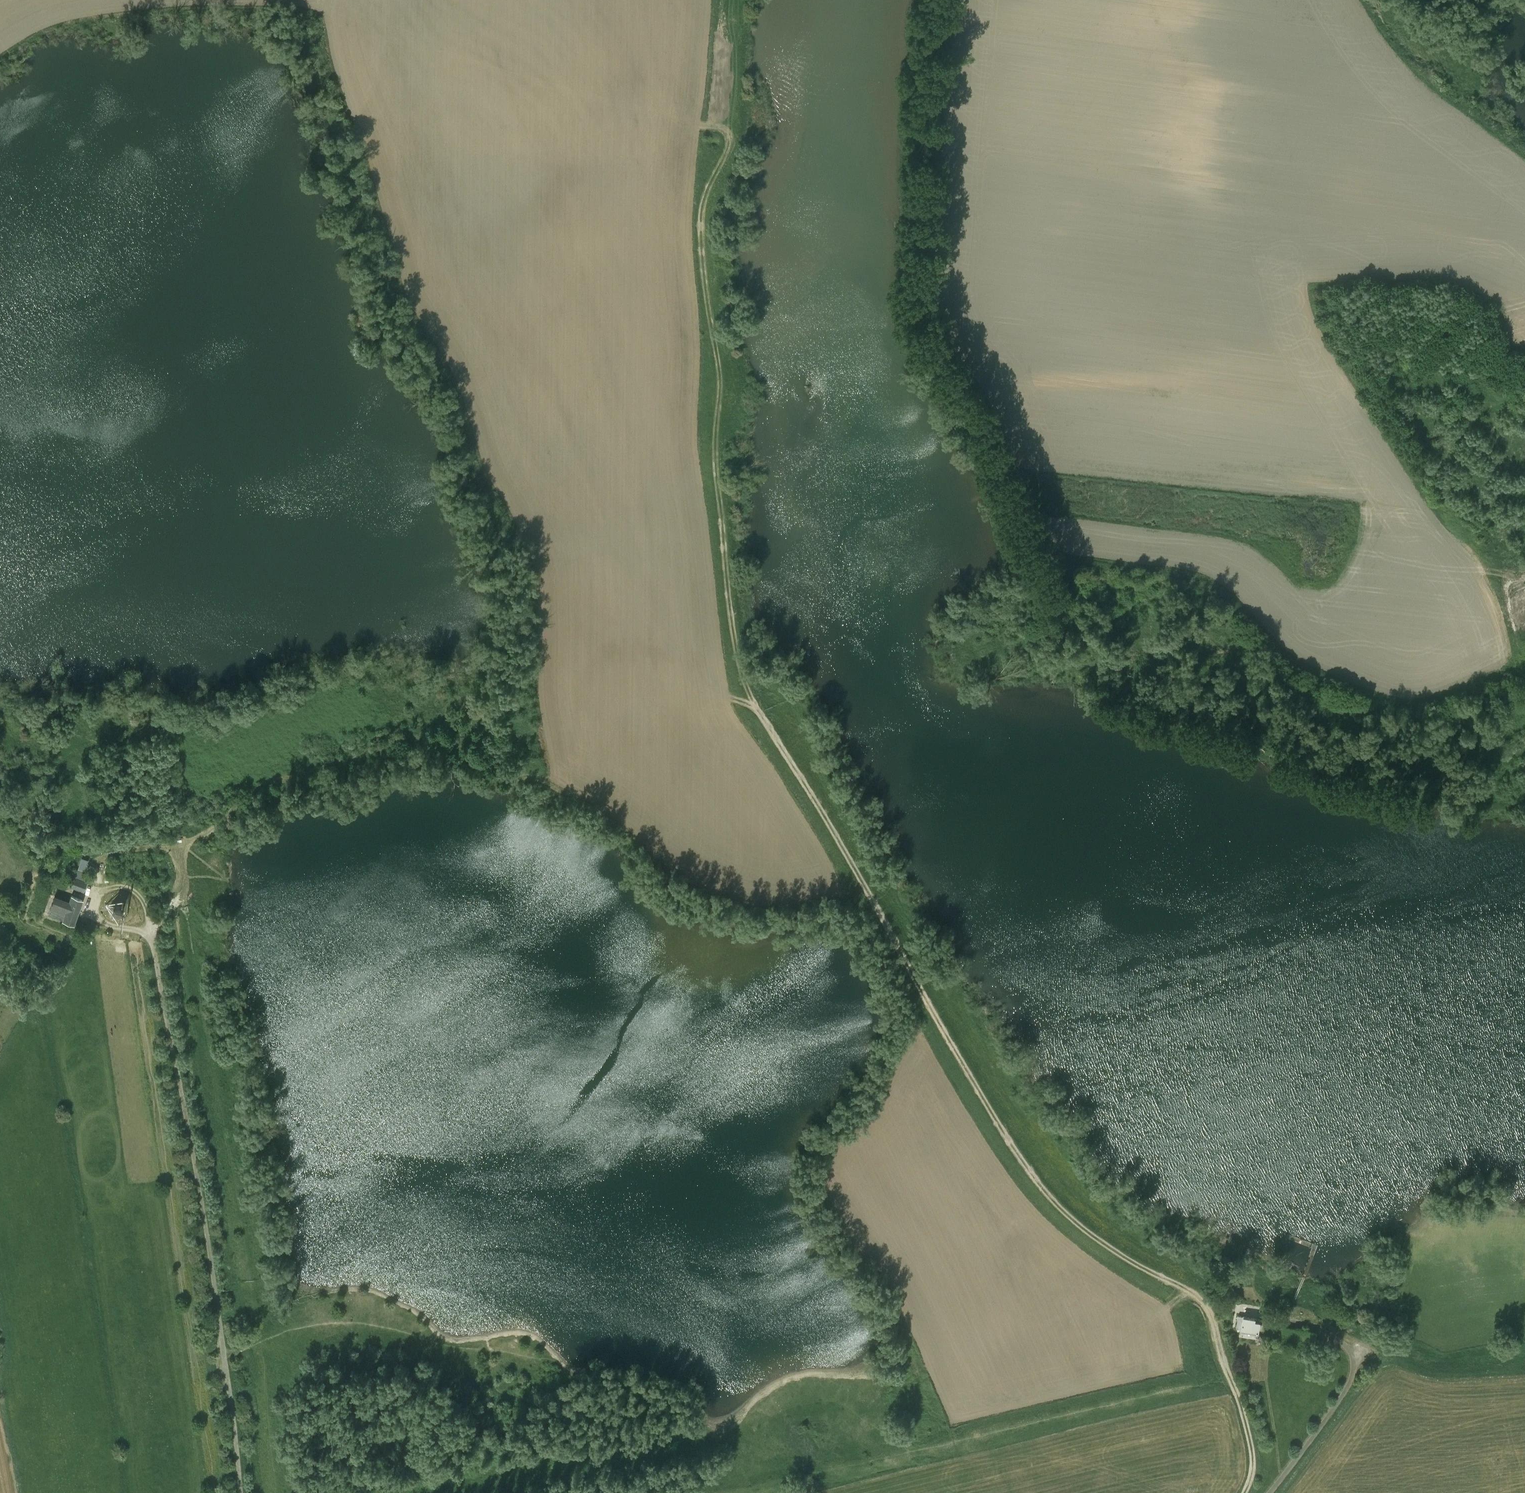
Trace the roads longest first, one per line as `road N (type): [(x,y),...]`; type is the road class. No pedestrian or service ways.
road 1 (unclassified): [(241,1492),(151,937)]

